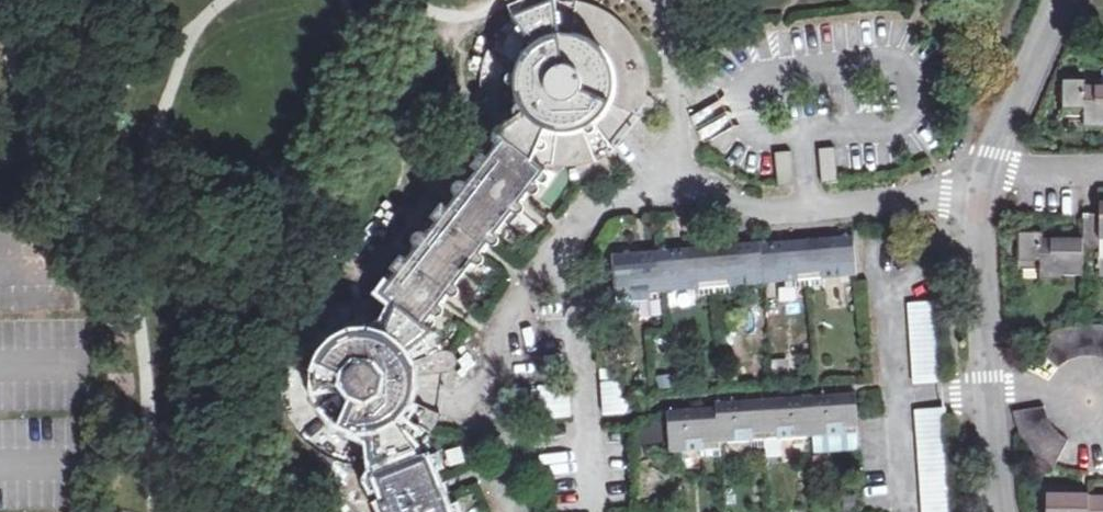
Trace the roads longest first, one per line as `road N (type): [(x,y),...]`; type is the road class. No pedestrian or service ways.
road 1 (residential): [(998,511),(983,427),(973,198),(1058,0)]

